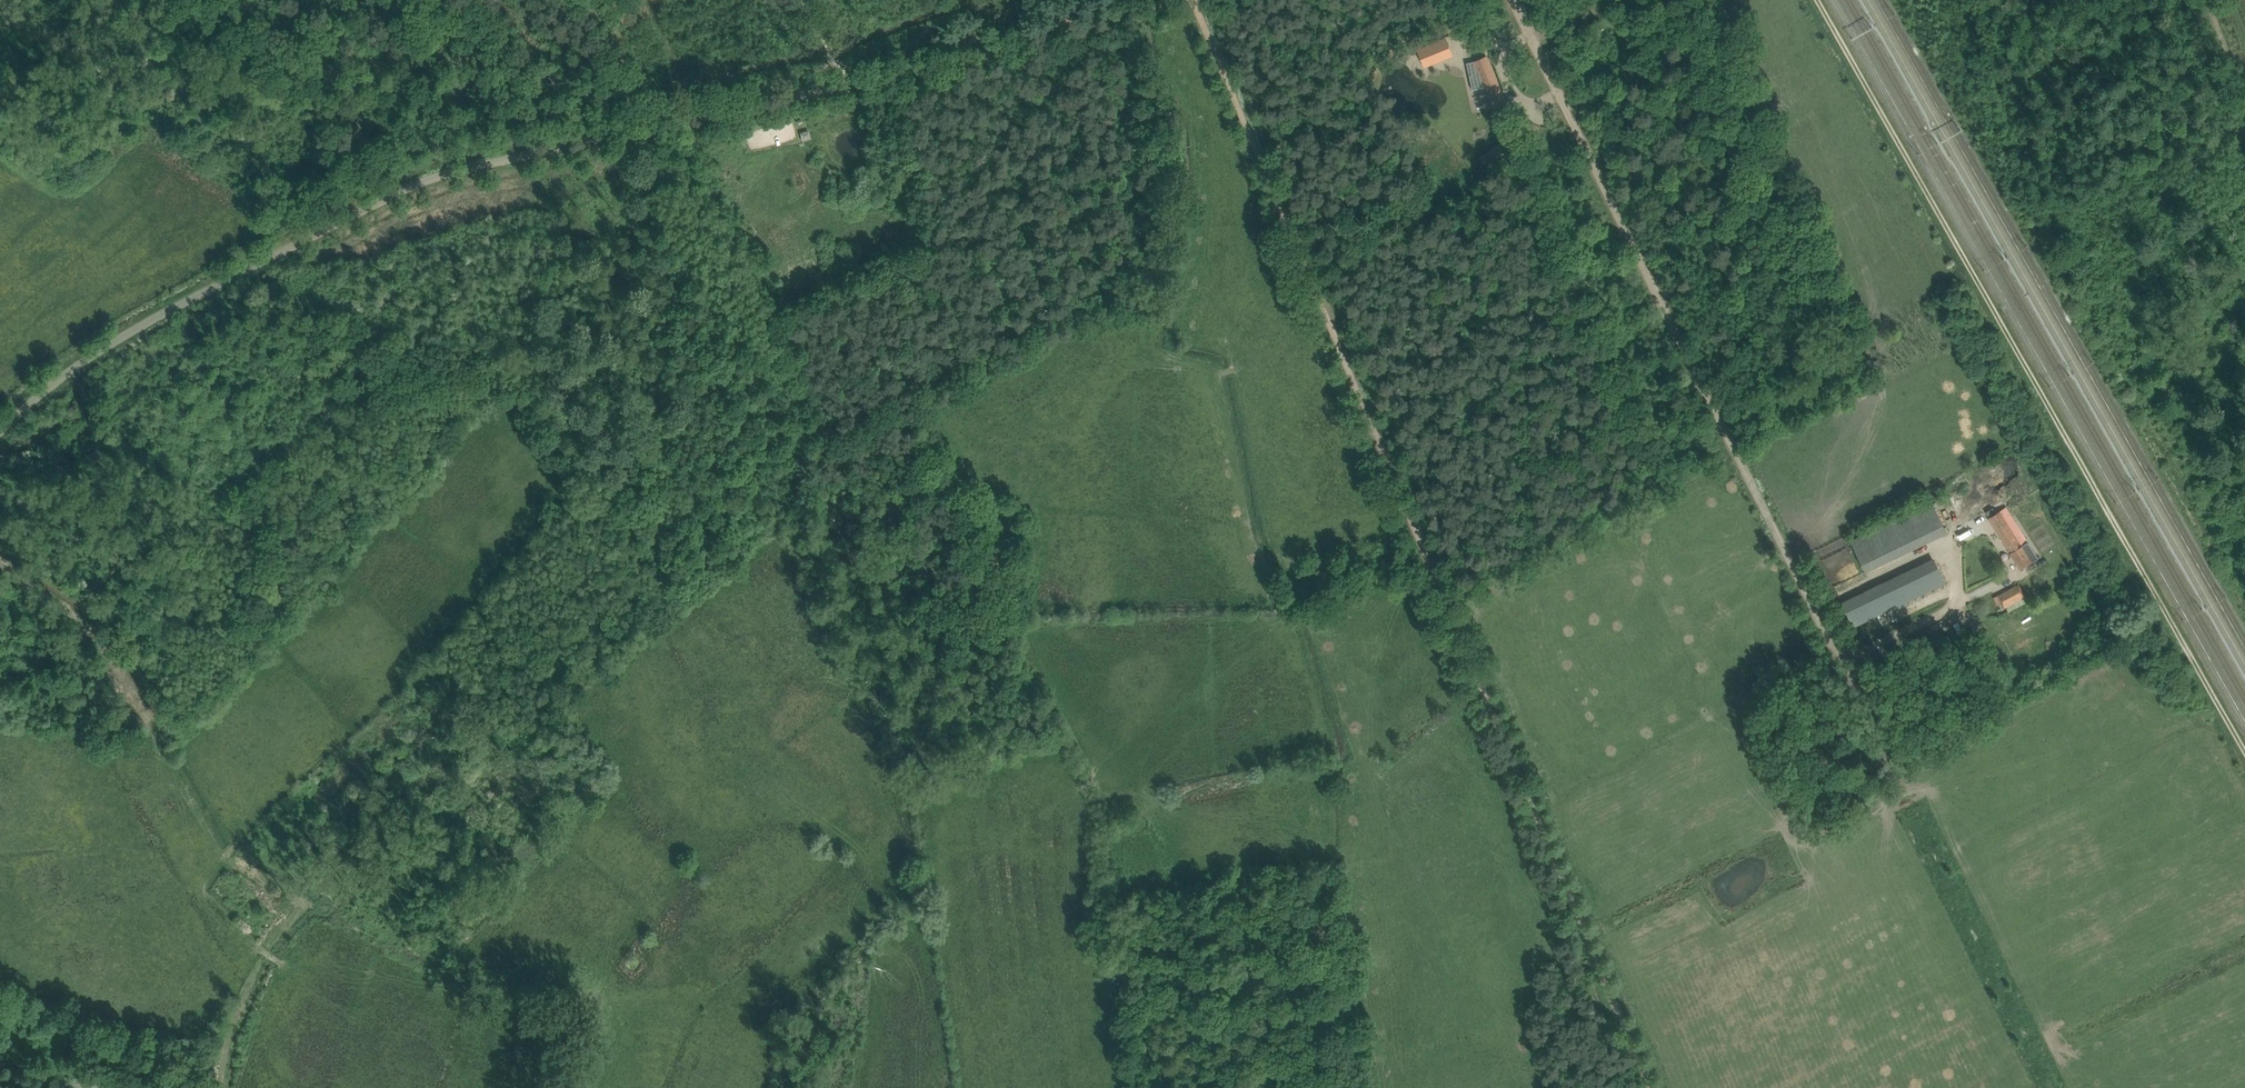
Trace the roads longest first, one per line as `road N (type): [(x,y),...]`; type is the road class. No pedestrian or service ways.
road 1 (unclassified): [(0,429),(135,329),(443,172),(1108,27),(1171,0)]
road 2 (track): [(1650,1087),(1195,0)]
road 3 (track): [(1848,678),(1511,0)]

